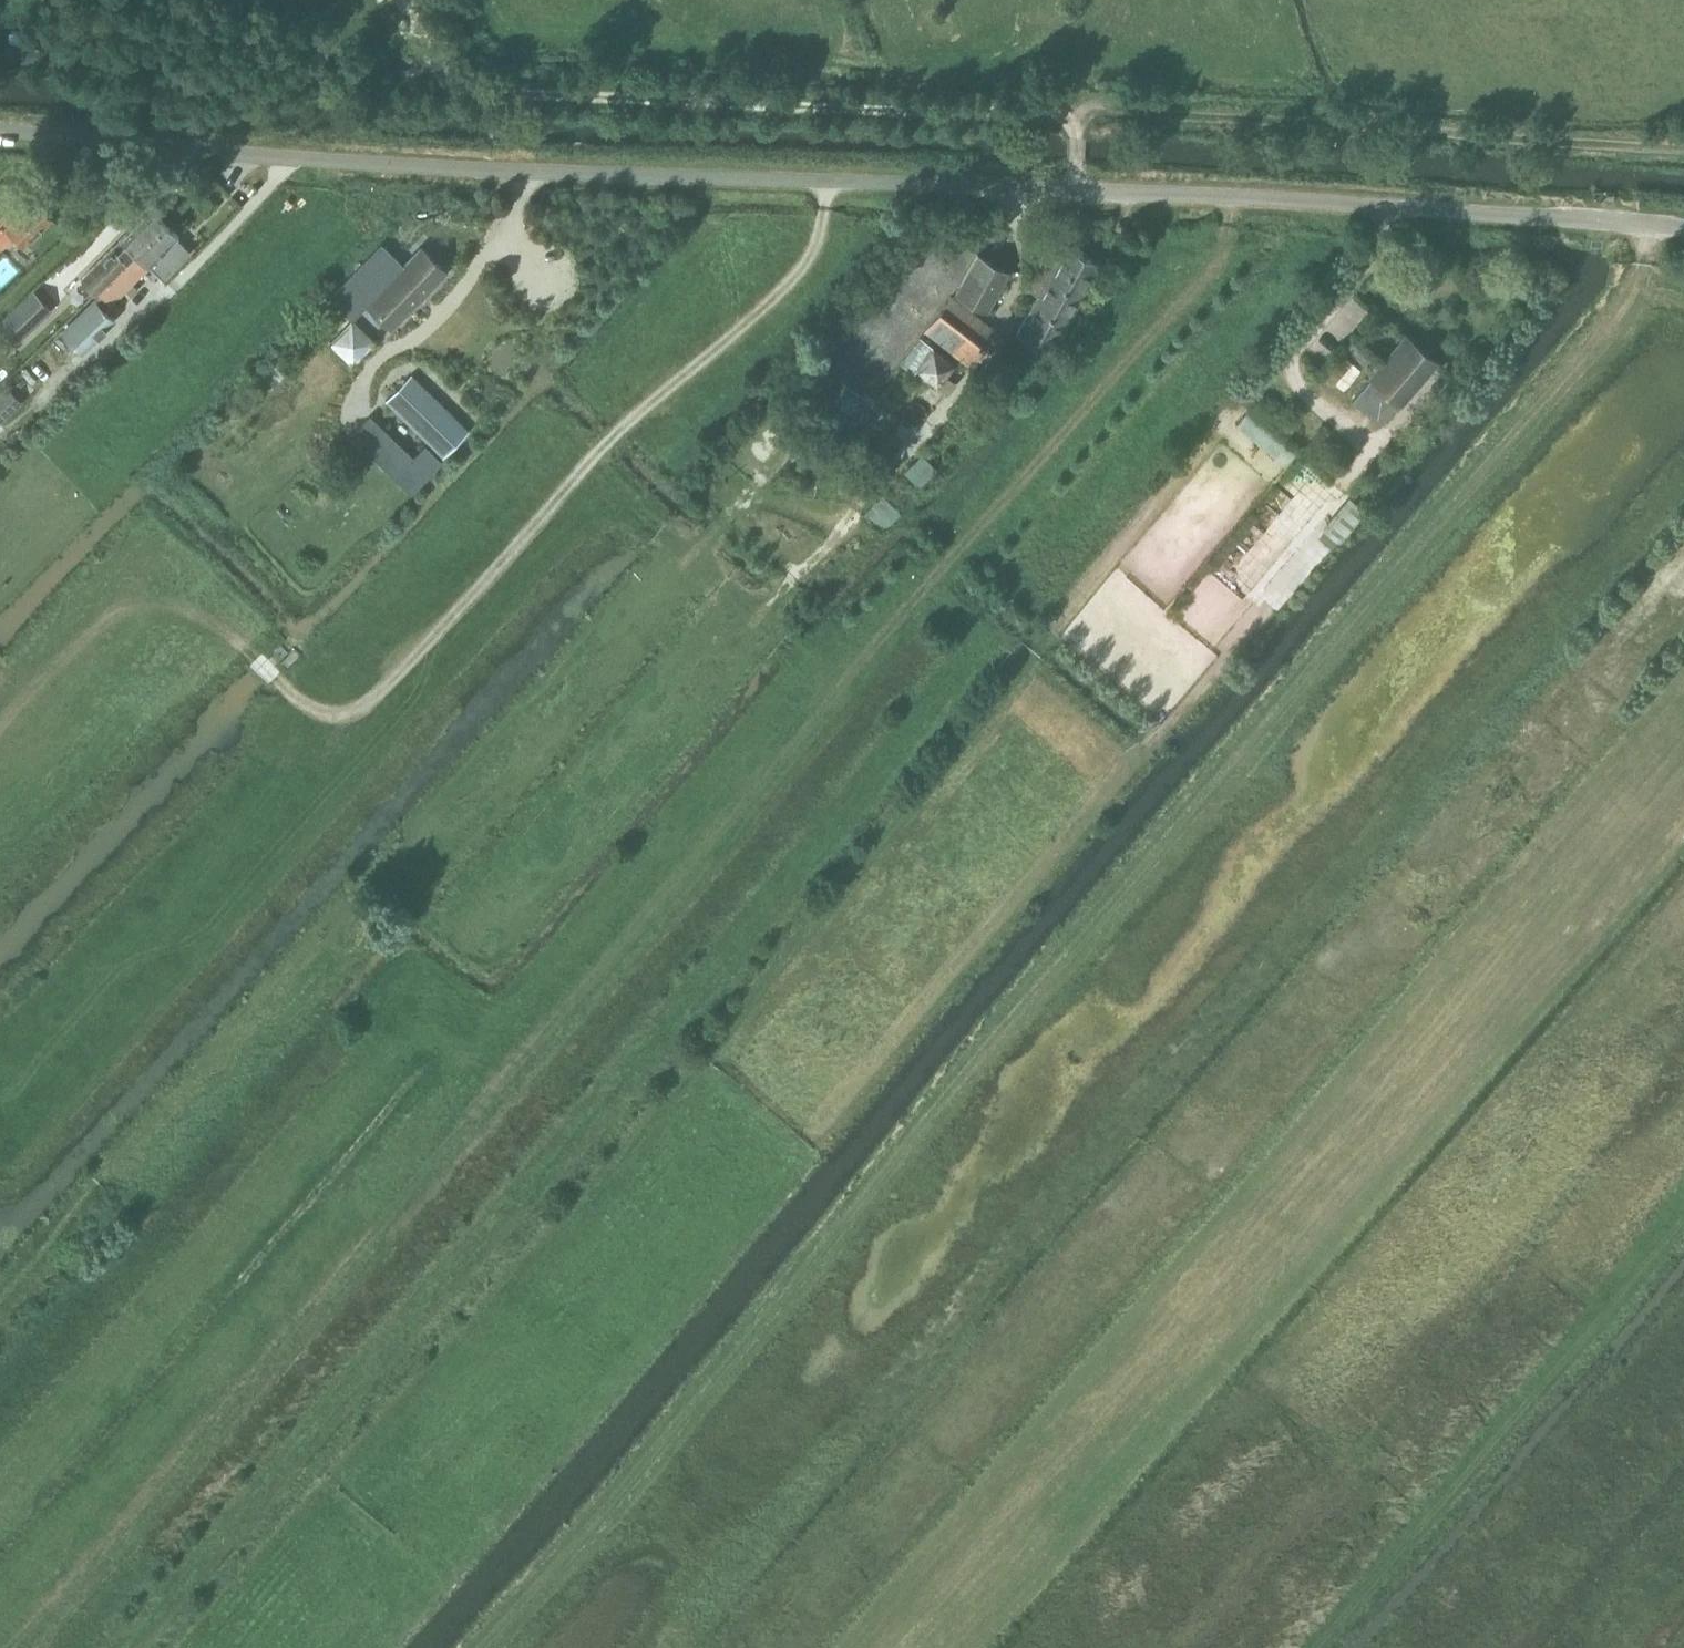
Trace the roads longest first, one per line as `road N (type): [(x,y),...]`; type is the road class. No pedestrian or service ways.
road 1 (track): [(1652,223),(1641,277),(1615,320),(1033,994),(550,1571)]
road 2 (unclassified): [(1683,226),(1230,196),(295,160),(0,129)]
road 3 (track): [(837,675),(924,589),(982,649),(667,1036),(126,1647)]
road 4 (track): [(0,734),(106,628),(178,613),(254,657),(321,716),(357,712),(632,418),(803,274),(821,240),(825,182)]
road 5 (track): [(1683,147),(1081,109)]
road 6 (track): [(924,589),(1225,263),(1233,196)]
road 7 (track): [(0,44),(452,88)]
road 8 (track): [(1110,0),(1073,117)]

